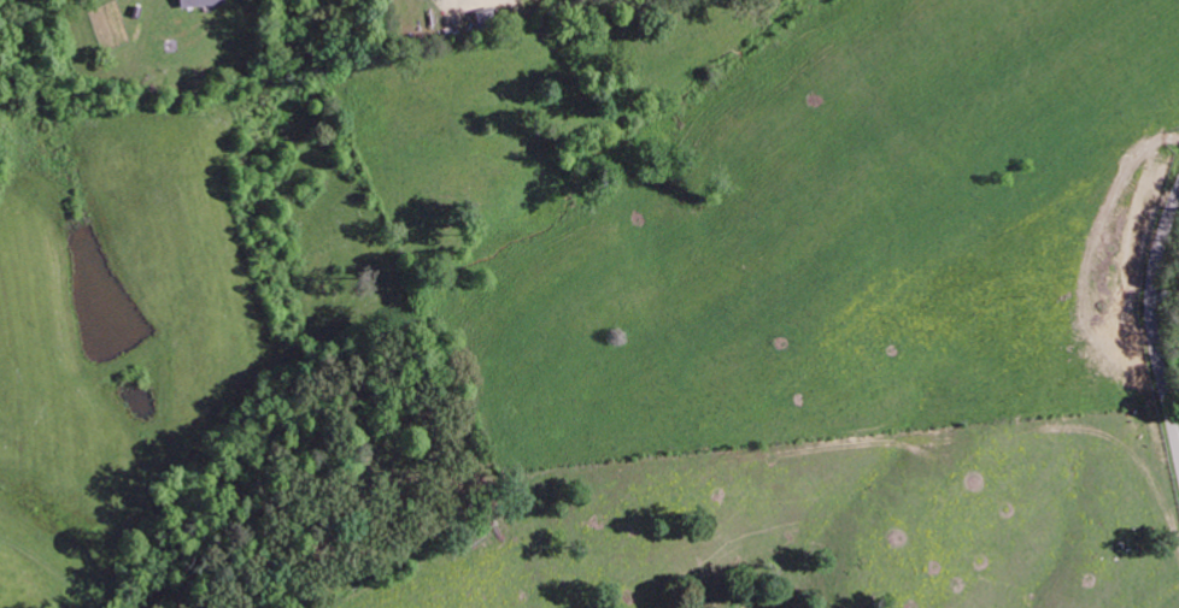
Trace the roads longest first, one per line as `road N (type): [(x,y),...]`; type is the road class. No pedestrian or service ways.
road 1 (residential): [(1178,444),(1156,332),(1155,275),(1178,199)]

